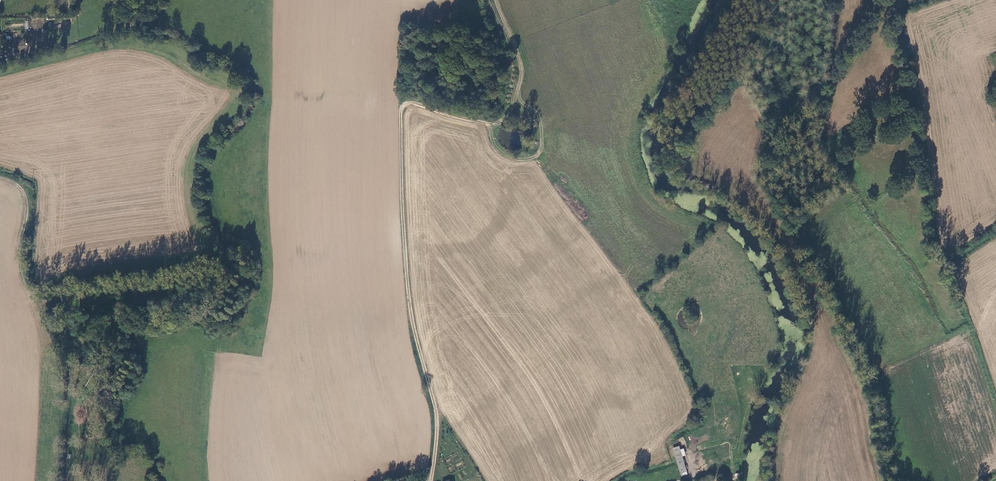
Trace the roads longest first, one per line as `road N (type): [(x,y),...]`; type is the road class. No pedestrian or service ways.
road 1 (track): [(495,0),(522,72),(503,118),(478,123),(412,102),(400,112),(410,312),(437,422),(432,480)]
road 2 (track): [(995,408),(946,265)]

